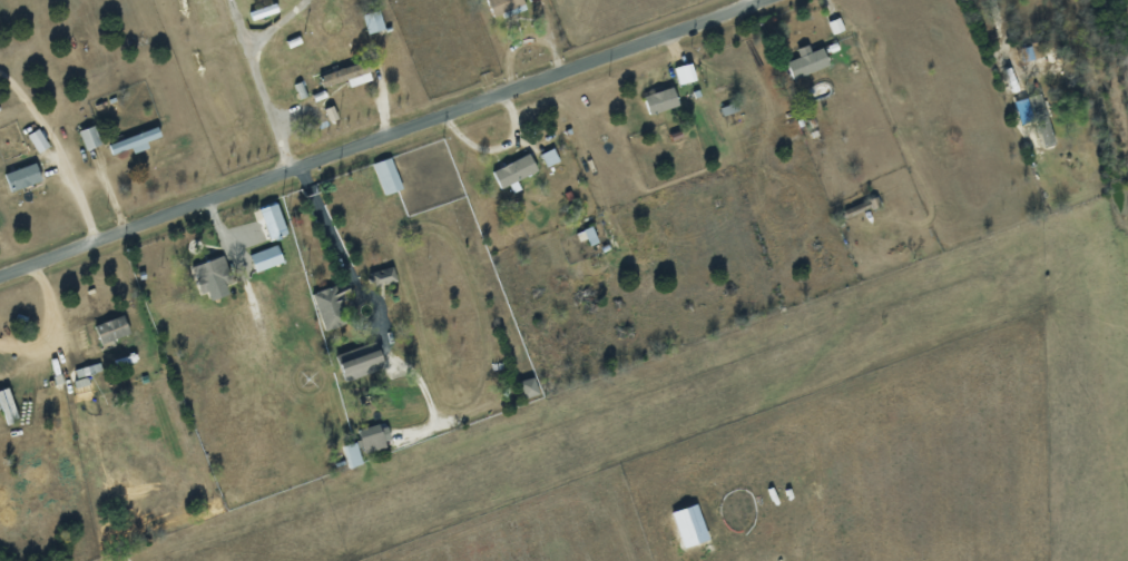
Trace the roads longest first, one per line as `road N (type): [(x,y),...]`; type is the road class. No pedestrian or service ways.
road 1 (residential): [(0,276),(764,0)]

